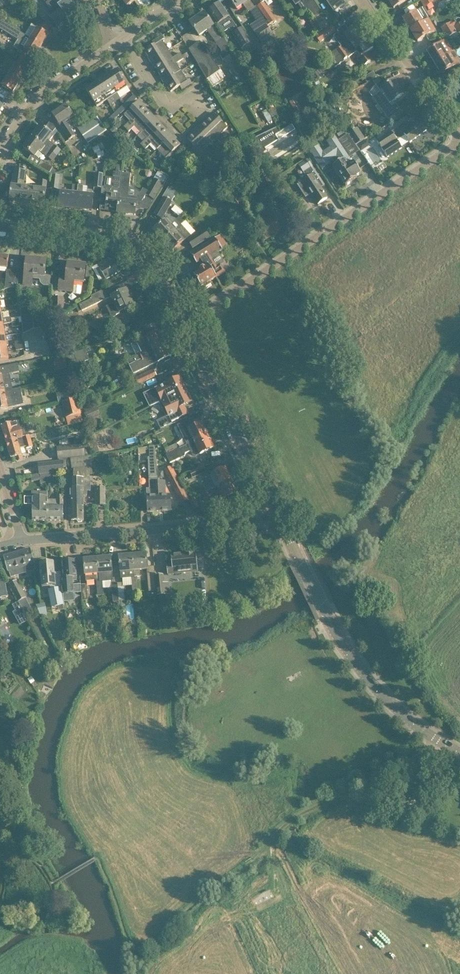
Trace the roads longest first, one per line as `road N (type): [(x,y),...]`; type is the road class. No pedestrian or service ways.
road 1 (residential): [(186,322),(459,146)]
road 2 (tertiary): [(459,753),(407,718),(361,670),(278,514)]
road 3 (residential): [(21,540),(278,514)]
road 4 (tertiary): [(186,322),(159,274),(130,248),(0,225)]
road 5 (tertiary): [(278,514),(186,322)]
road 6 (track): [(424,752),(295,818),(274,837)]
road 7 (residential): [(459,126),(364,0)]
road 8 (residential): [(0,146),(39,96),(110,49)]

